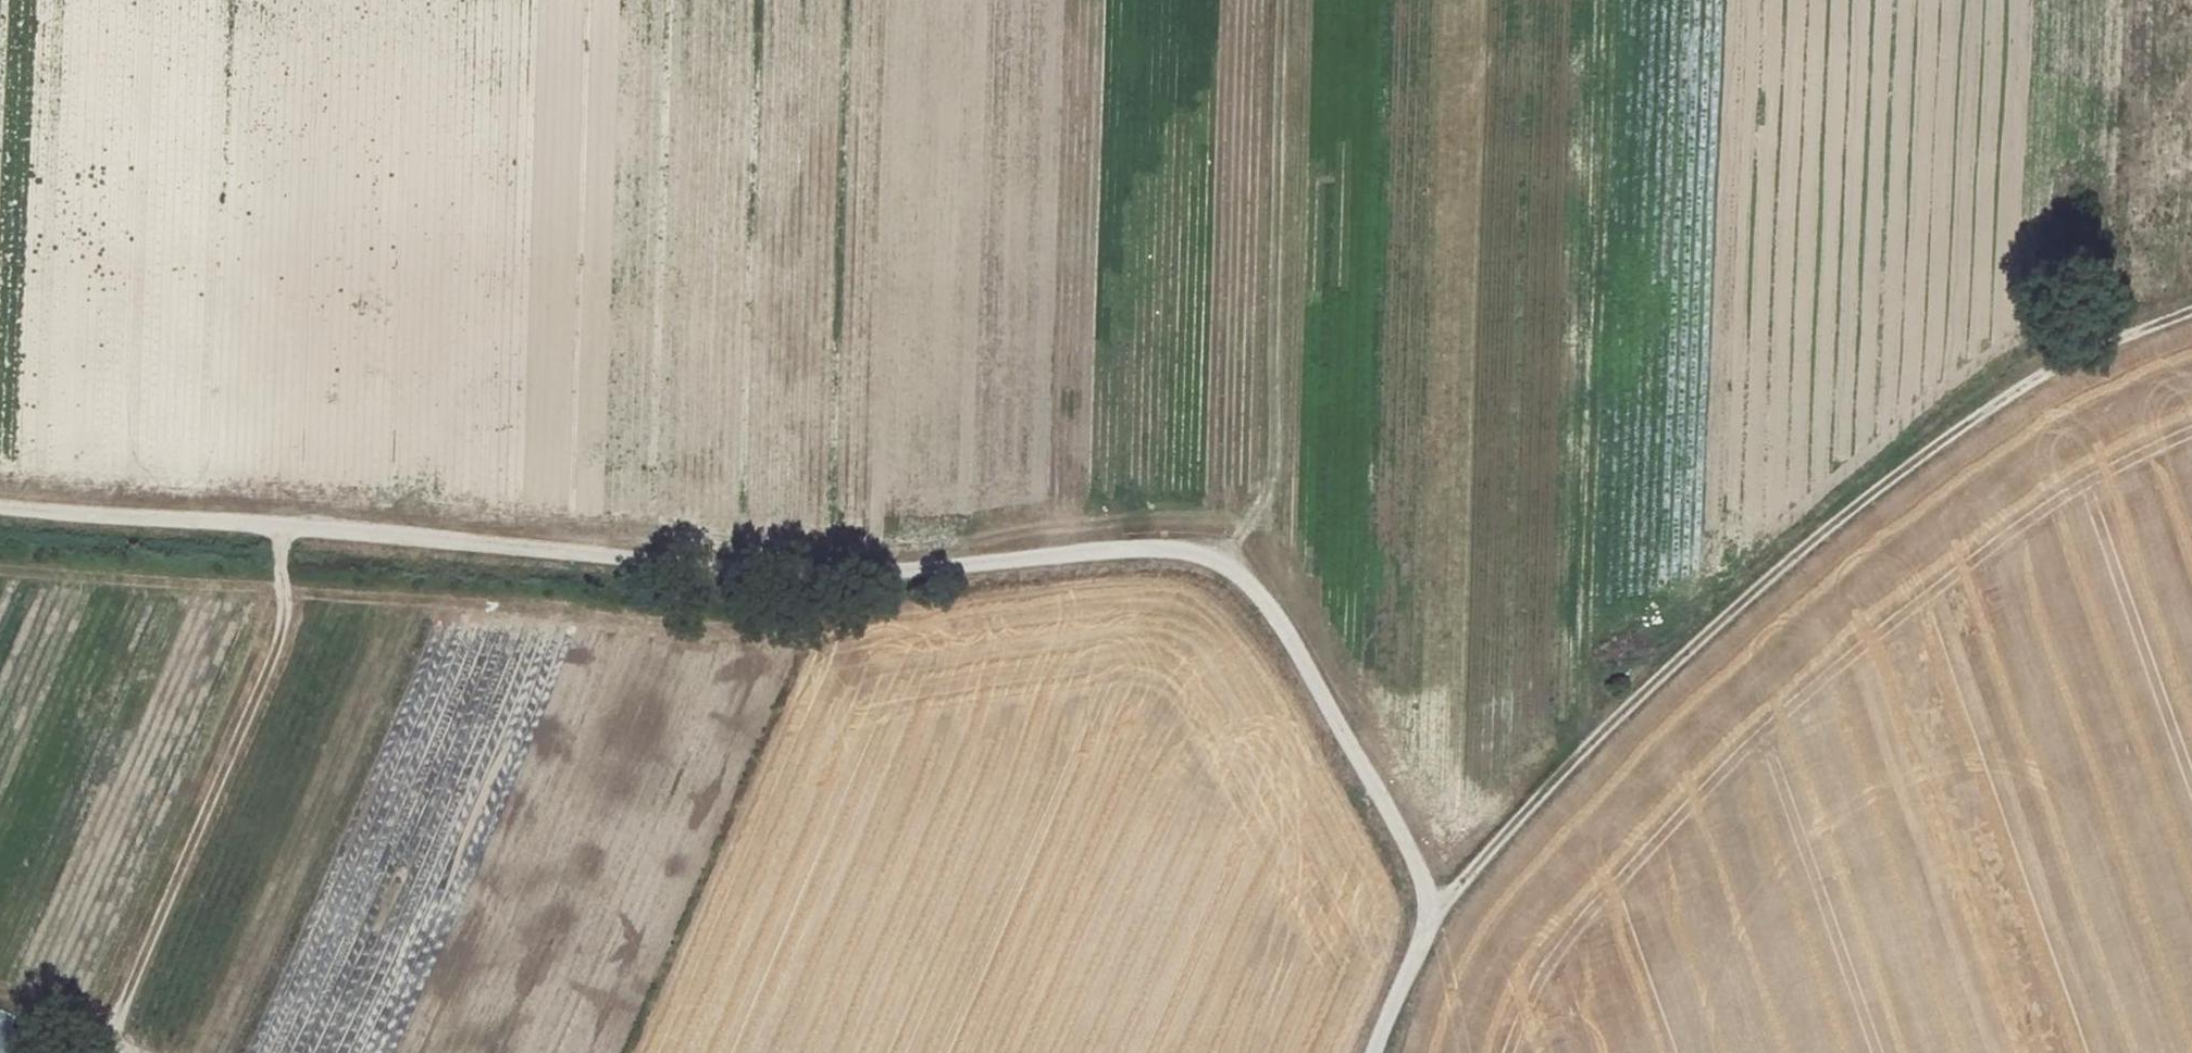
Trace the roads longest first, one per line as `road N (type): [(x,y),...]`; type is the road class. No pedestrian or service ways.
road 1 (track): [(1431,922),(1407,844),(1273,614),(1243,577),(1197,553),(1148,548),(851,578),(0,507)]
road 2 (track): [(1370,1052),(1449,896),(1605,729),(1807,543),(2031,381),(2191,310)]

